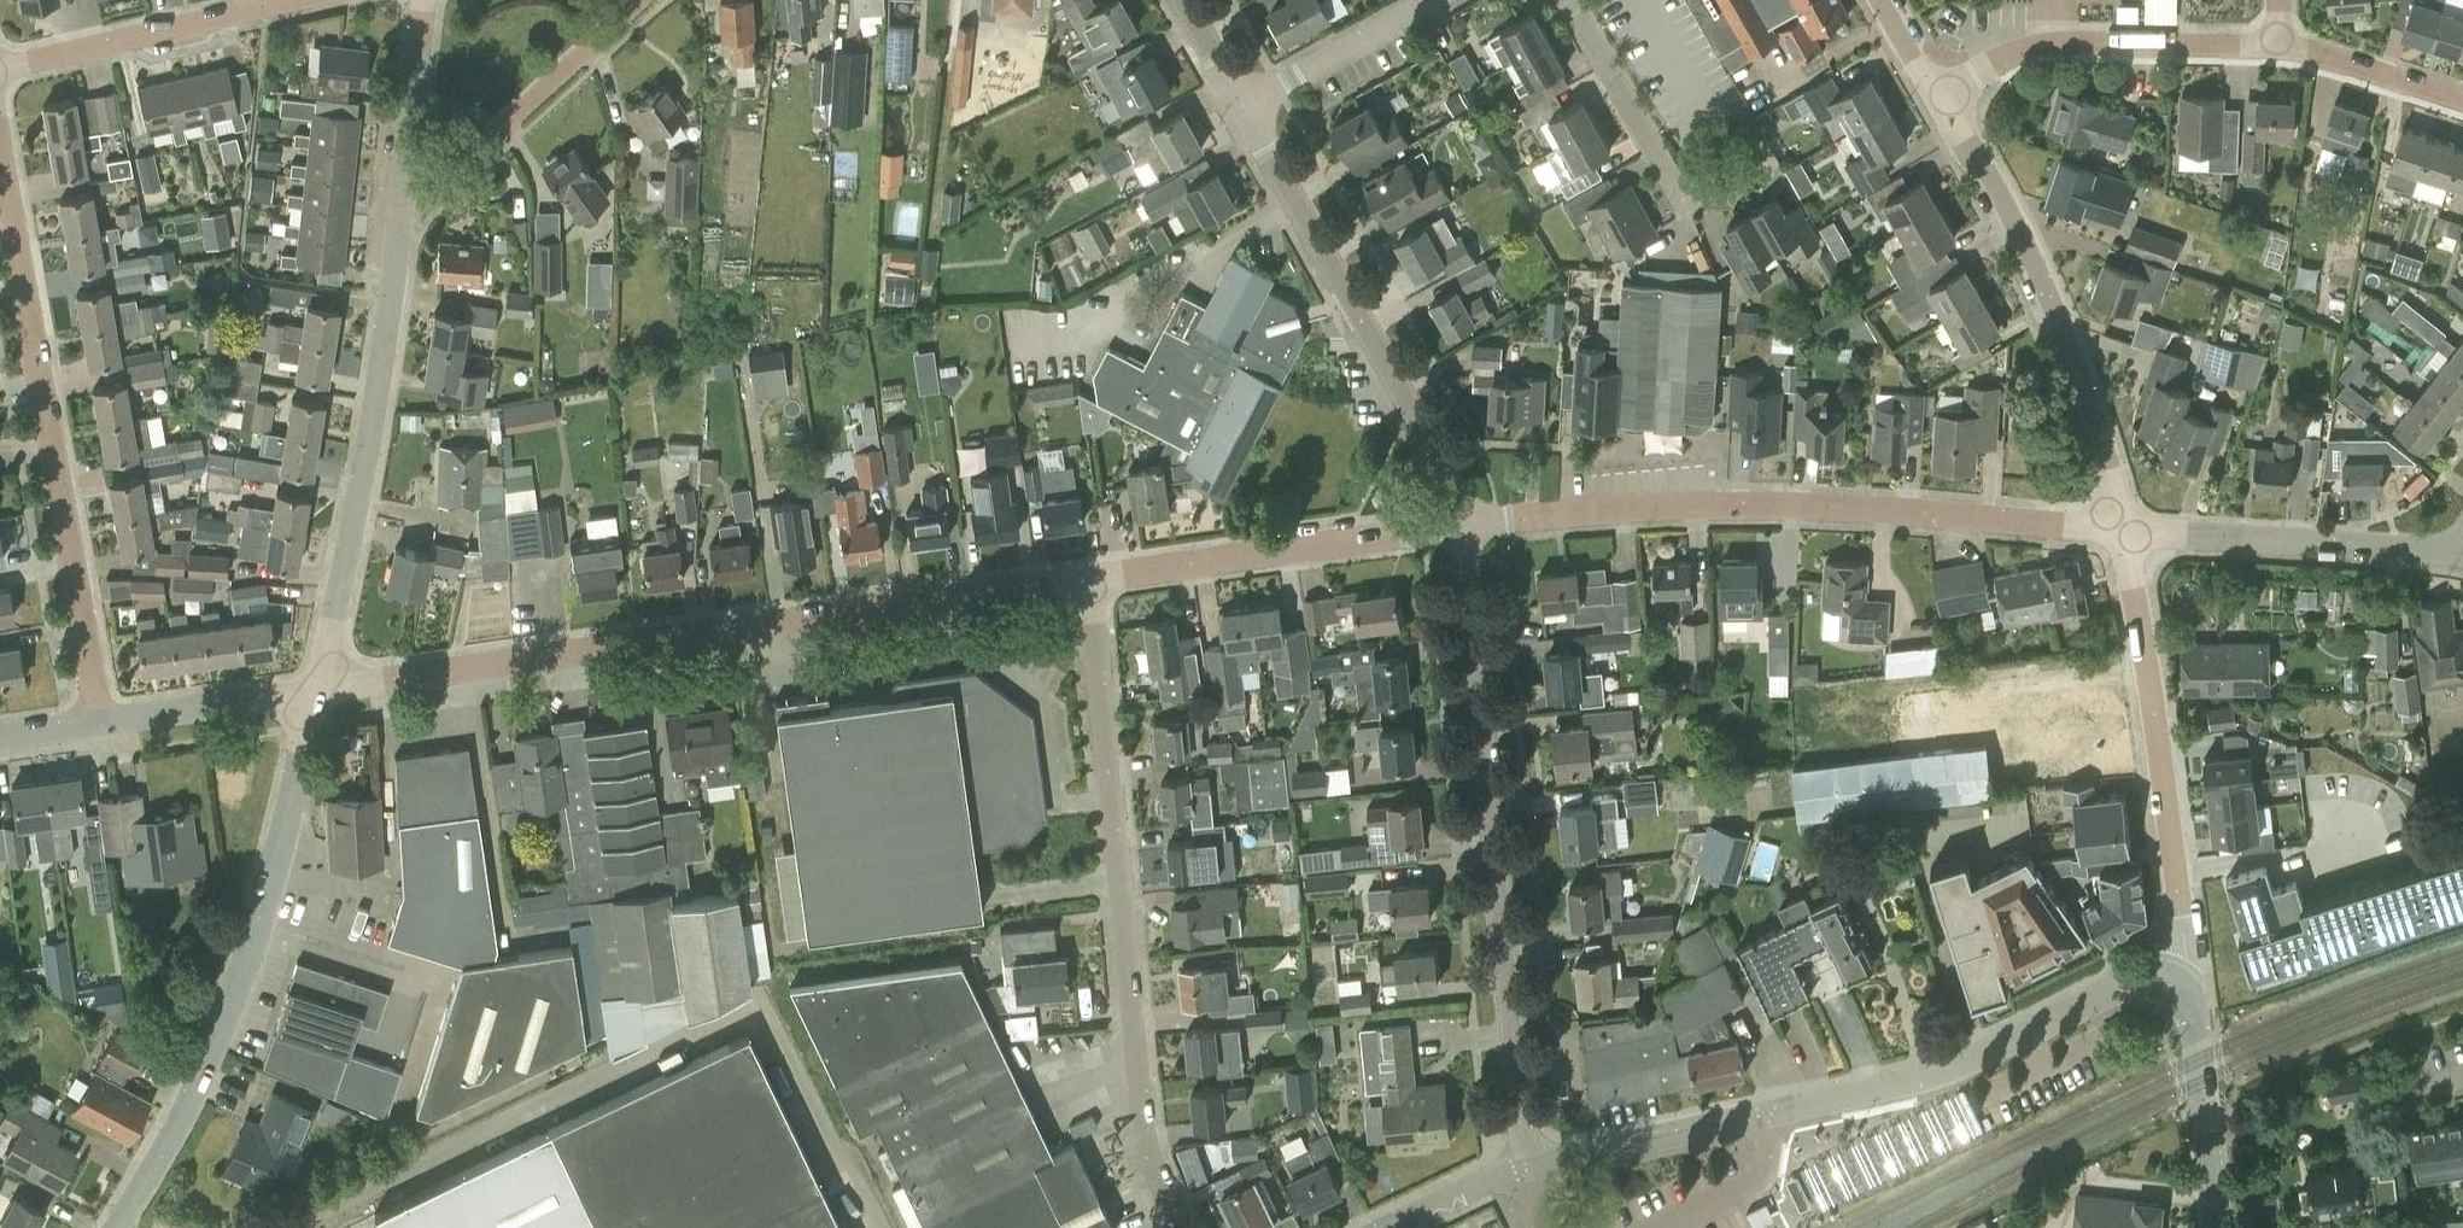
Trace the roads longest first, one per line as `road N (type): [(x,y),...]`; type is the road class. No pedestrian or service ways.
road 1 (residential): [(317,691),(1087,581)]
road 2 (tertiary): [(317,691),(367,456),(423,0)]
road 3 (tertiary): [(1529,1167),(1939,1076),(2122,986),(2161,984),(2182,992)]
road 4 (residential): [(1462,527),(1674,507),(1798,507),(2122,532)]
road 5 (residential): [(1180,1227),(1143,1132),(1087,581)]
road 6 (residential): [(1529,1167),(1462,527)]
road 7 (residential): [(103,726),(0,154)]
road 8 (tertiary): [(118,1227),(211,1056),(260,915),(317,691)]
road 9 (residential): [(1462,527),(1442,462),(1242,106)]
road 10 (residential): [(2122,532),(2100,441),(2052,304),(1938,98)]
road 11 (residential): [(2182,992),(2180,912),(2122,532)]
road 12 (residential): [(1087,581),(1462,527)]
road 13 (residential): [(2277,45),(2040,45),(1938,98)]
road 14 (residential): [(2462,551),(2122,532)]
road 15 (residential): [(1566,0),(1679,190),(1697,193),(1760,157)]
road 16 (residential): [(0,68),(295,0)]
road 17 (tertiary): [(2222,1227),(2197,1007),(2182,992)]
road 18 (residential): [(469,161),(642,0)]
road 19 (residential): [(1242,106),(1434,0)]
road 20 (residential): [(103,726),(317,691)]
road 21 (residential): [(2462,101),(2277,45)]
road 22 (tertiary): [(1391,1227),(1529,1167)]
road 23 (track): [(954,23),(938,164)]
road 24 (residential): [(1242,106),(1183,0)]

